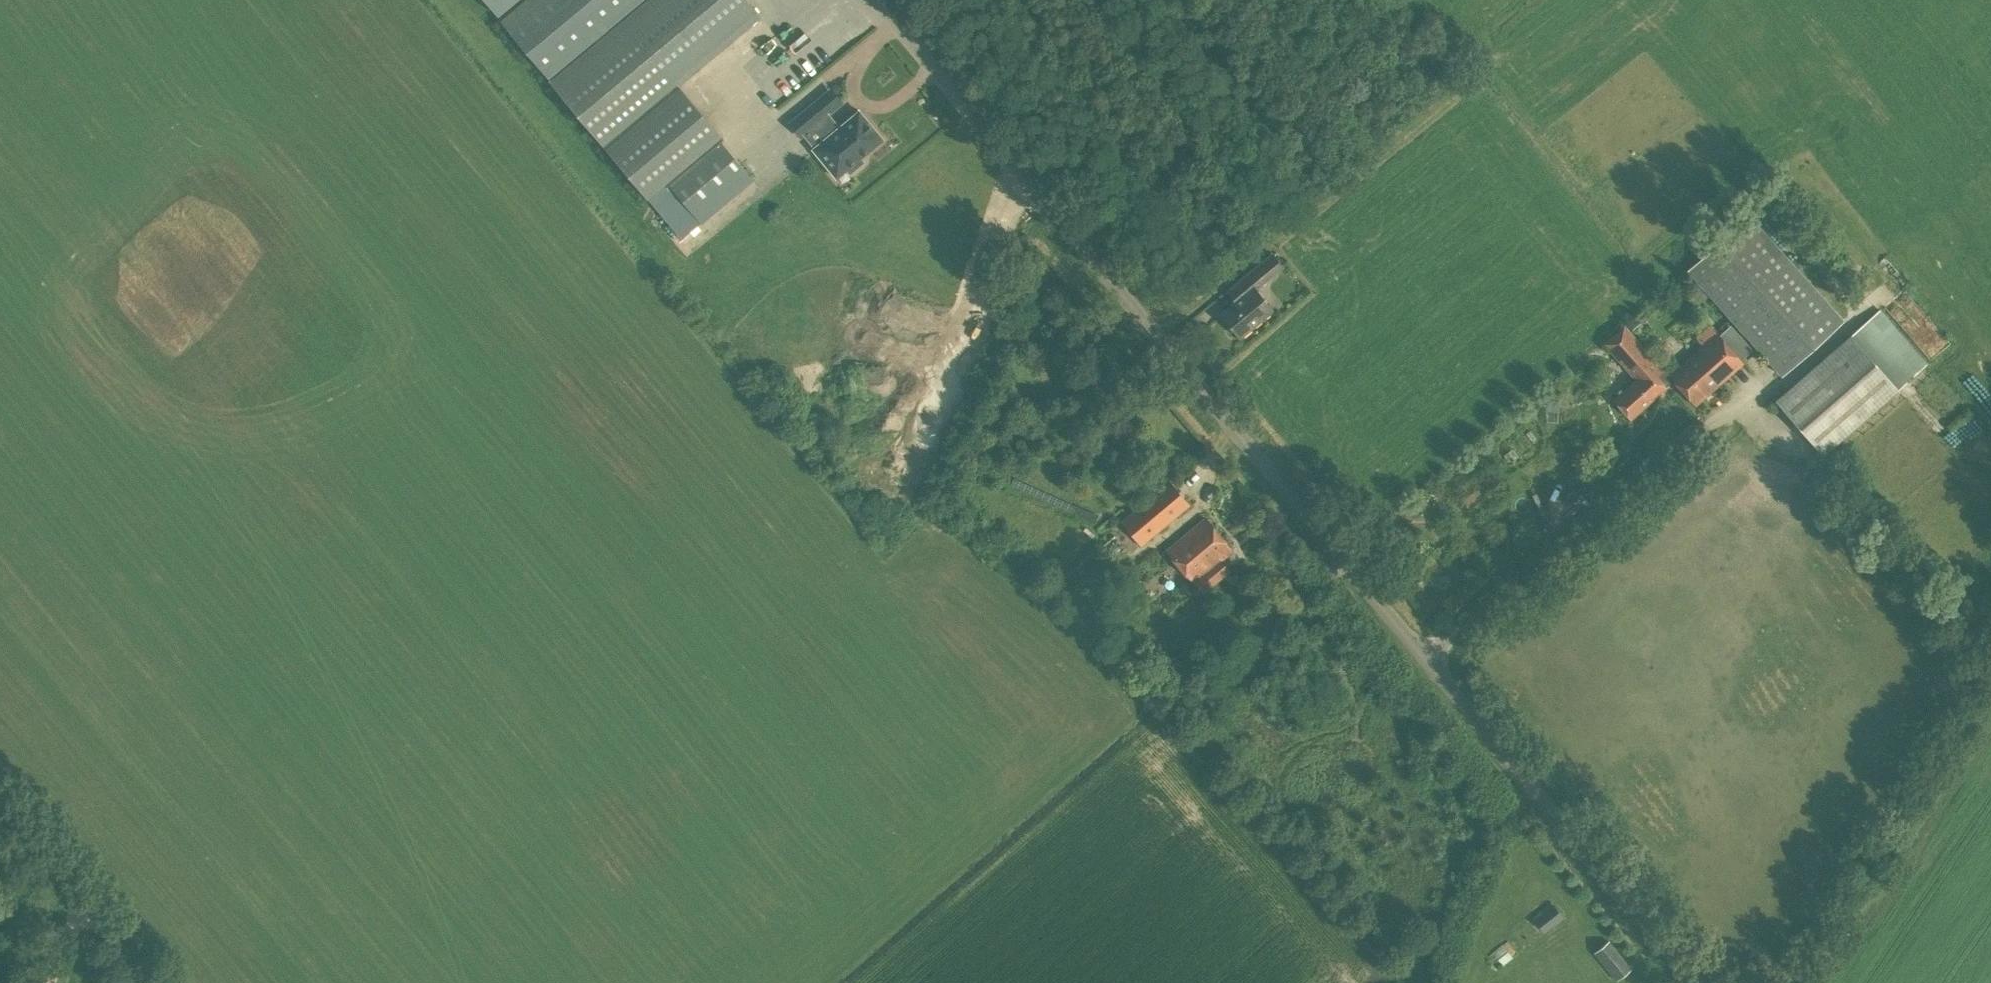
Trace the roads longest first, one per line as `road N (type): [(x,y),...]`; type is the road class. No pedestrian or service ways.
road 1 (unclassified): [(1691,982),(883,0)]
road 2 (track): [(165,982),(81,882)]

